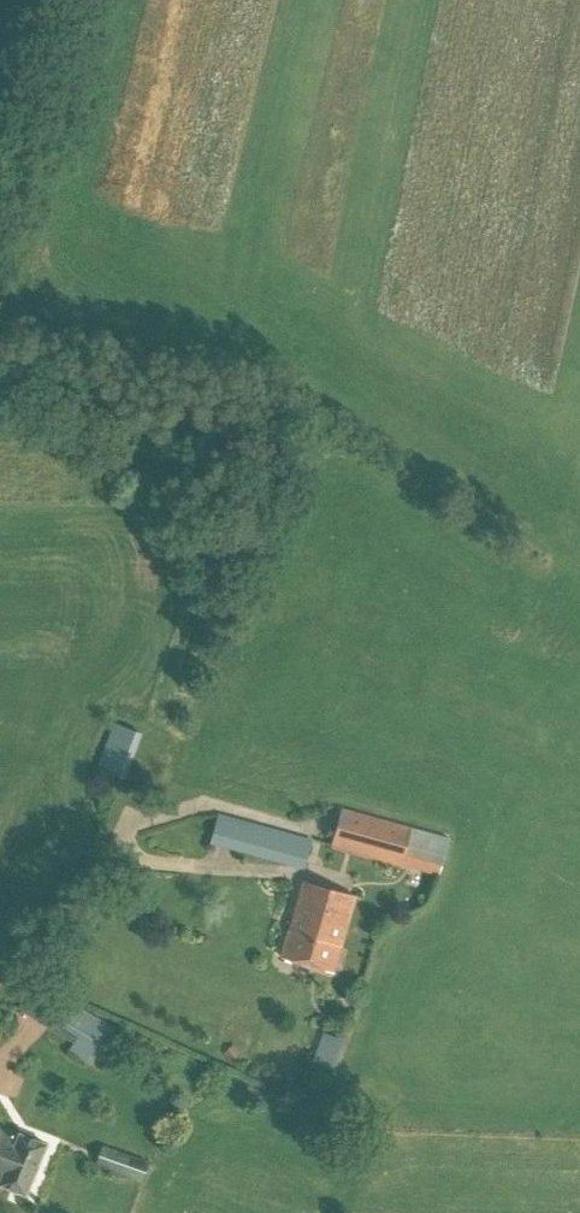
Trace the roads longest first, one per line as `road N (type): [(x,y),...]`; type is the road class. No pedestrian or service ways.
road 1 (unclassified): [(0,984),(90,897),(138,813)]

